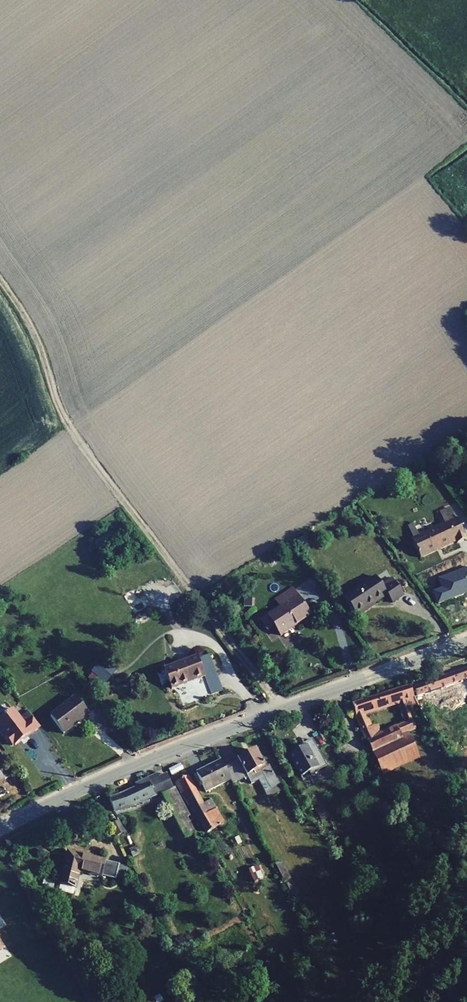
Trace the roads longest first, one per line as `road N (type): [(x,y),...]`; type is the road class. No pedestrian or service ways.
road 1 (track): [(282,709),(73,433),(40,346),(0,279)]
road 2 (residential): [(0,827),(177,747),(466,641)]

